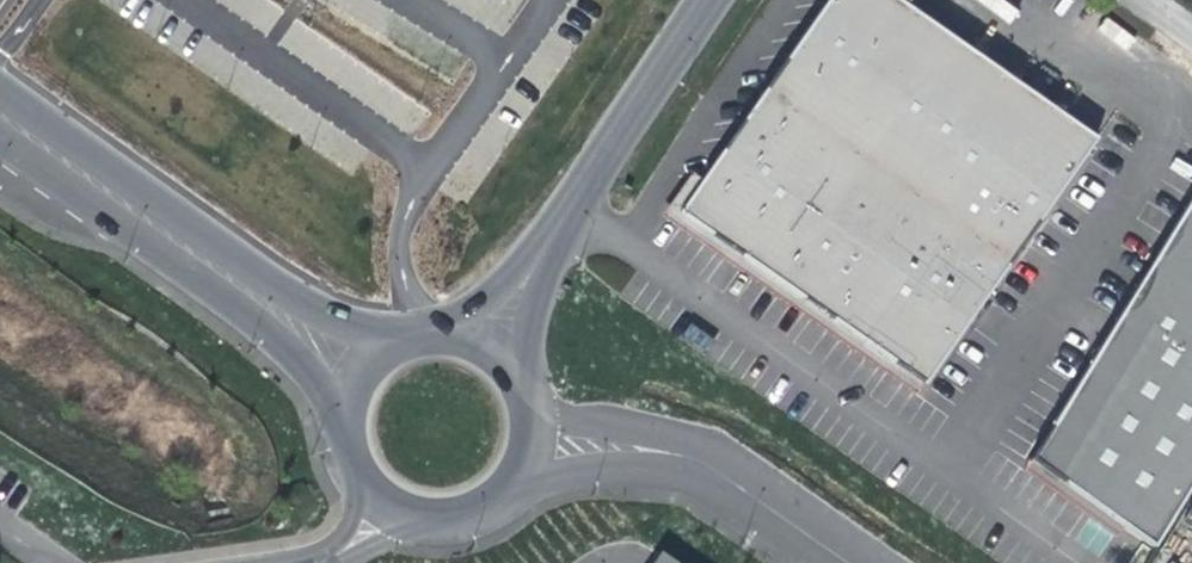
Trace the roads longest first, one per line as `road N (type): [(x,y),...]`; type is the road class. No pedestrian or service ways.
road 1 (residential): [(485,339),(715,0)]
road 2 (residential): [(40,148),(351,371)]
road 3 (unclassified): [(527,458),(689,455),(832,562)]
road 4 (residential): [(351,371),(336,435),(346,467),(392,513),(423,521),(486,508),(527,458)]
road 5 (residential): [(485,339),(436,325),(403,330),(351,371)]
road 6 (residential): [(527,458),(532,404),(506,356),(485,339)]

